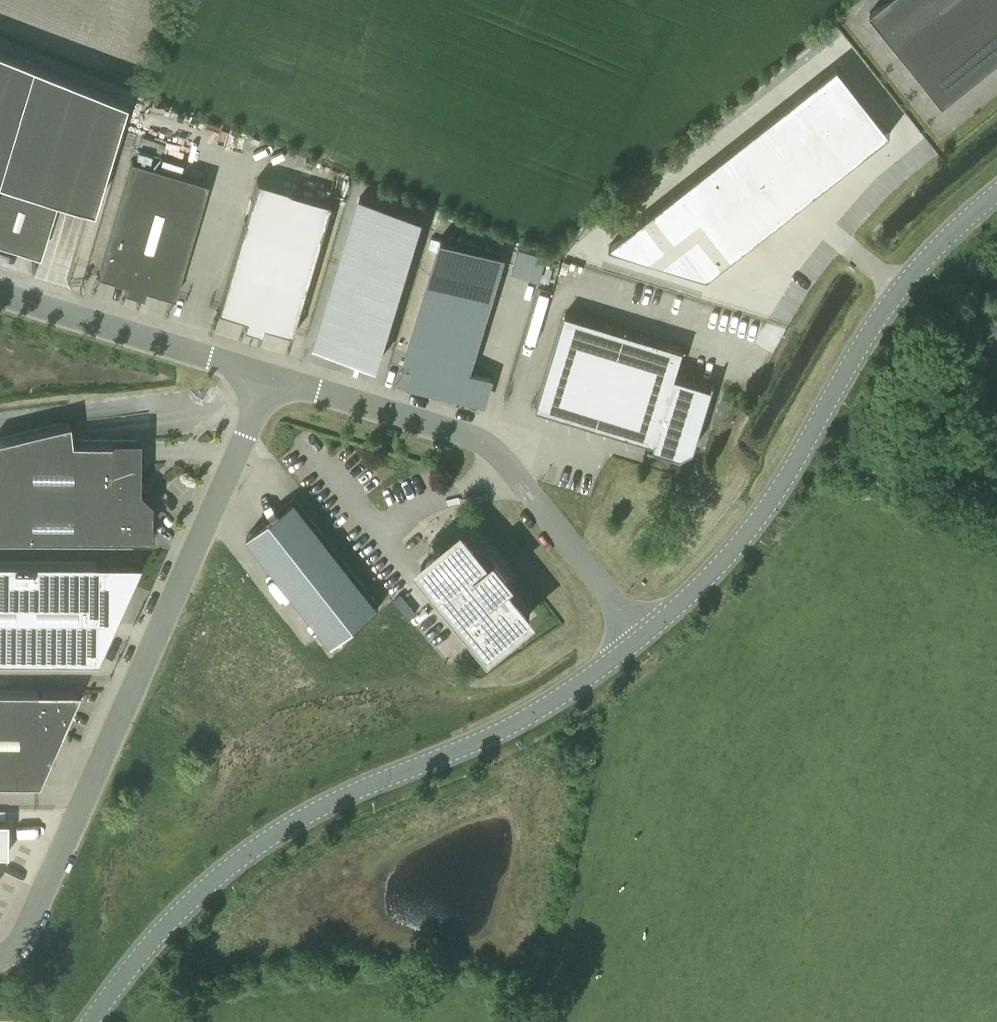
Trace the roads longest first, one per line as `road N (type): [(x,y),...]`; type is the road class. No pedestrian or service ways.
road 1 (secondary): [(91,1021),(171,920),(280,830),(359,789),(492,736),(641,639)]
road 2 (residential): [(0,956),(27,928),(268,376)]
road 3 (secondary): [(641,639),(734,550),(903,288),(996,193)]
road 4 (residential): [(268,376),(460,433),(493,451),(641,639)]
road 5 (residential): [(0,293),(268,376)]

